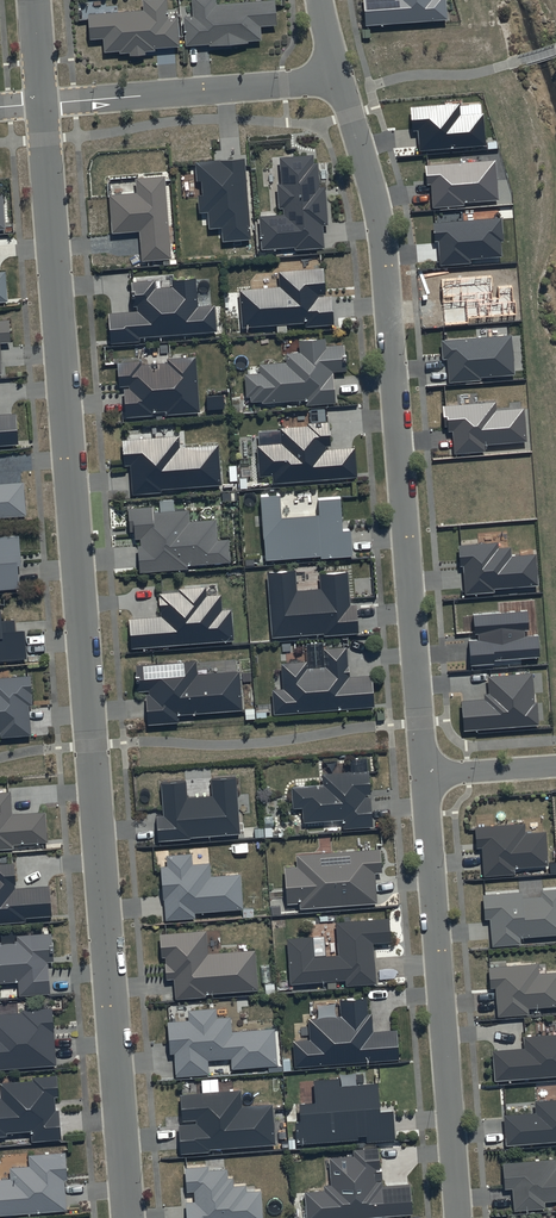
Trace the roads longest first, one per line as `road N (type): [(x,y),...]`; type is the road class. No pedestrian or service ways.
road 1 (residential): [(128,1217),(42,104)]
road 2 (residential): [(424,775),(381,231),(339,81)]
road 3 (residential): [(456,1217),(424,775)]
road 4 (residential): [(339,81),(42,104)]
road 5 (residential): [(555,765),(424,775)]

